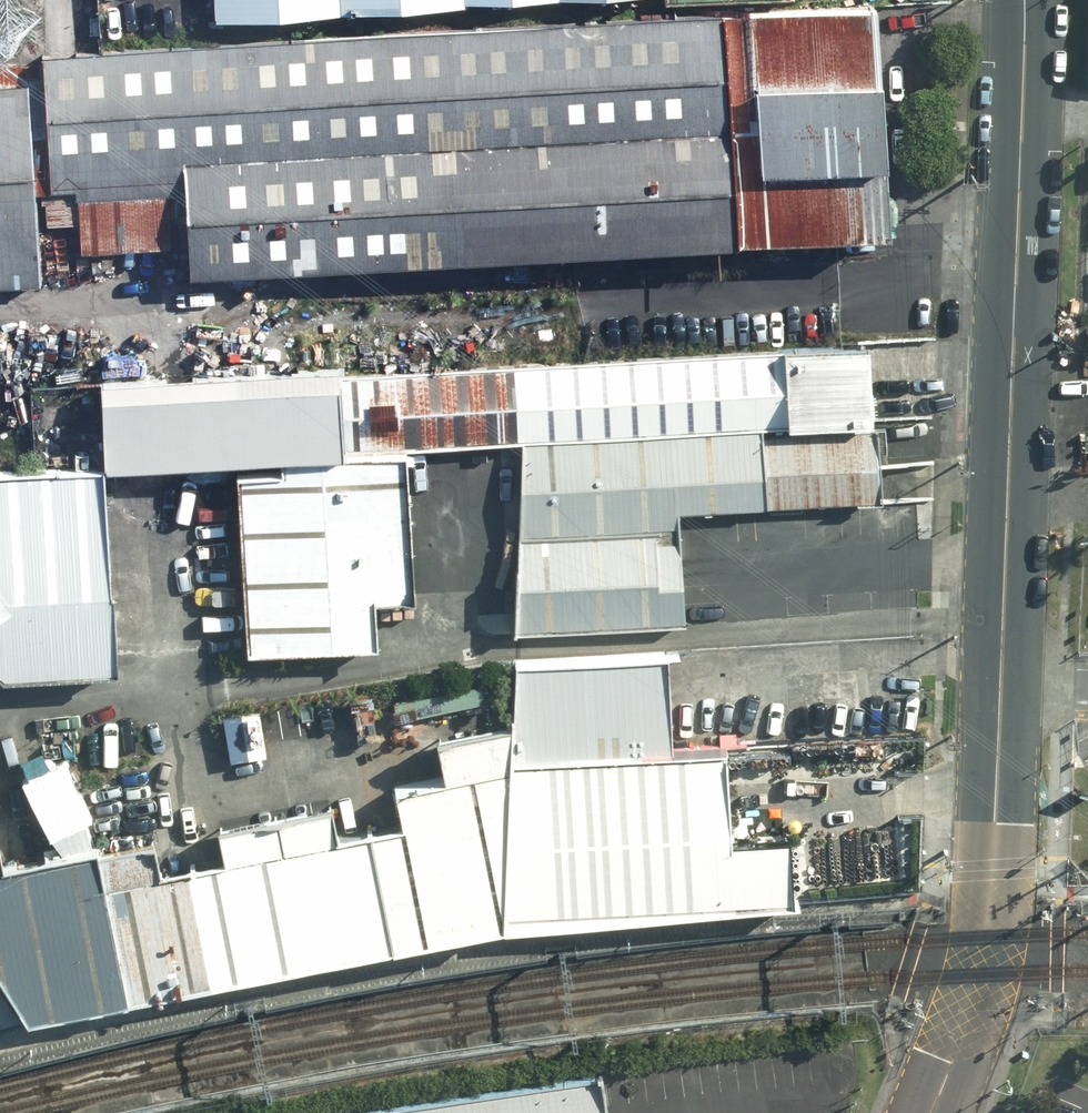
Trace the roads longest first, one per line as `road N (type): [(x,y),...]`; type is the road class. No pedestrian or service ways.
road 1 (secondary): [(1023,0),(982,976)]
road 2 (secondary): [(908,1112),(931,1056),(982,976)]
road 3 (secondary): [(982,976),(977,1058),(955,1112)]

